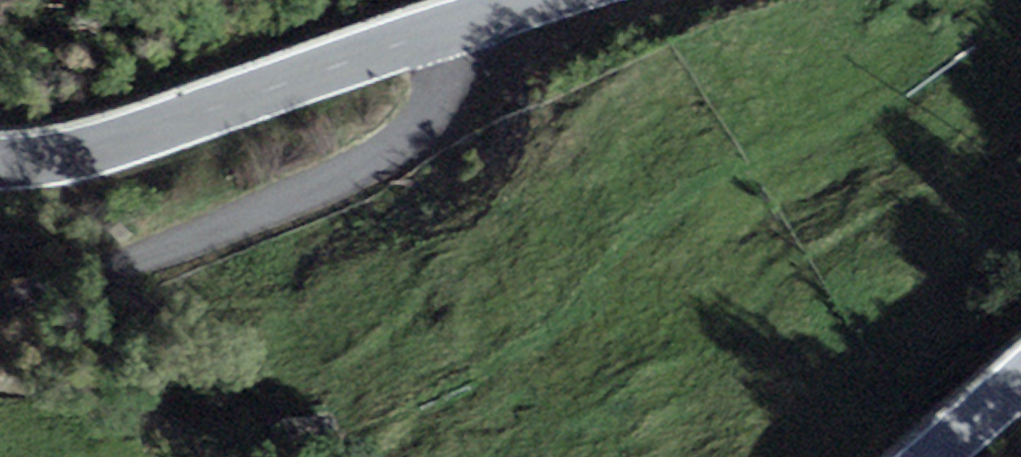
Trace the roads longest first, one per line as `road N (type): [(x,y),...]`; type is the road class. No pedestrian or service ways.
road 1 (residential): [(481,19),(482,75),(433,134),(338,185),(0,311)]
road 2 (tertiary): [(0,158),(145,137),(481,19)]

